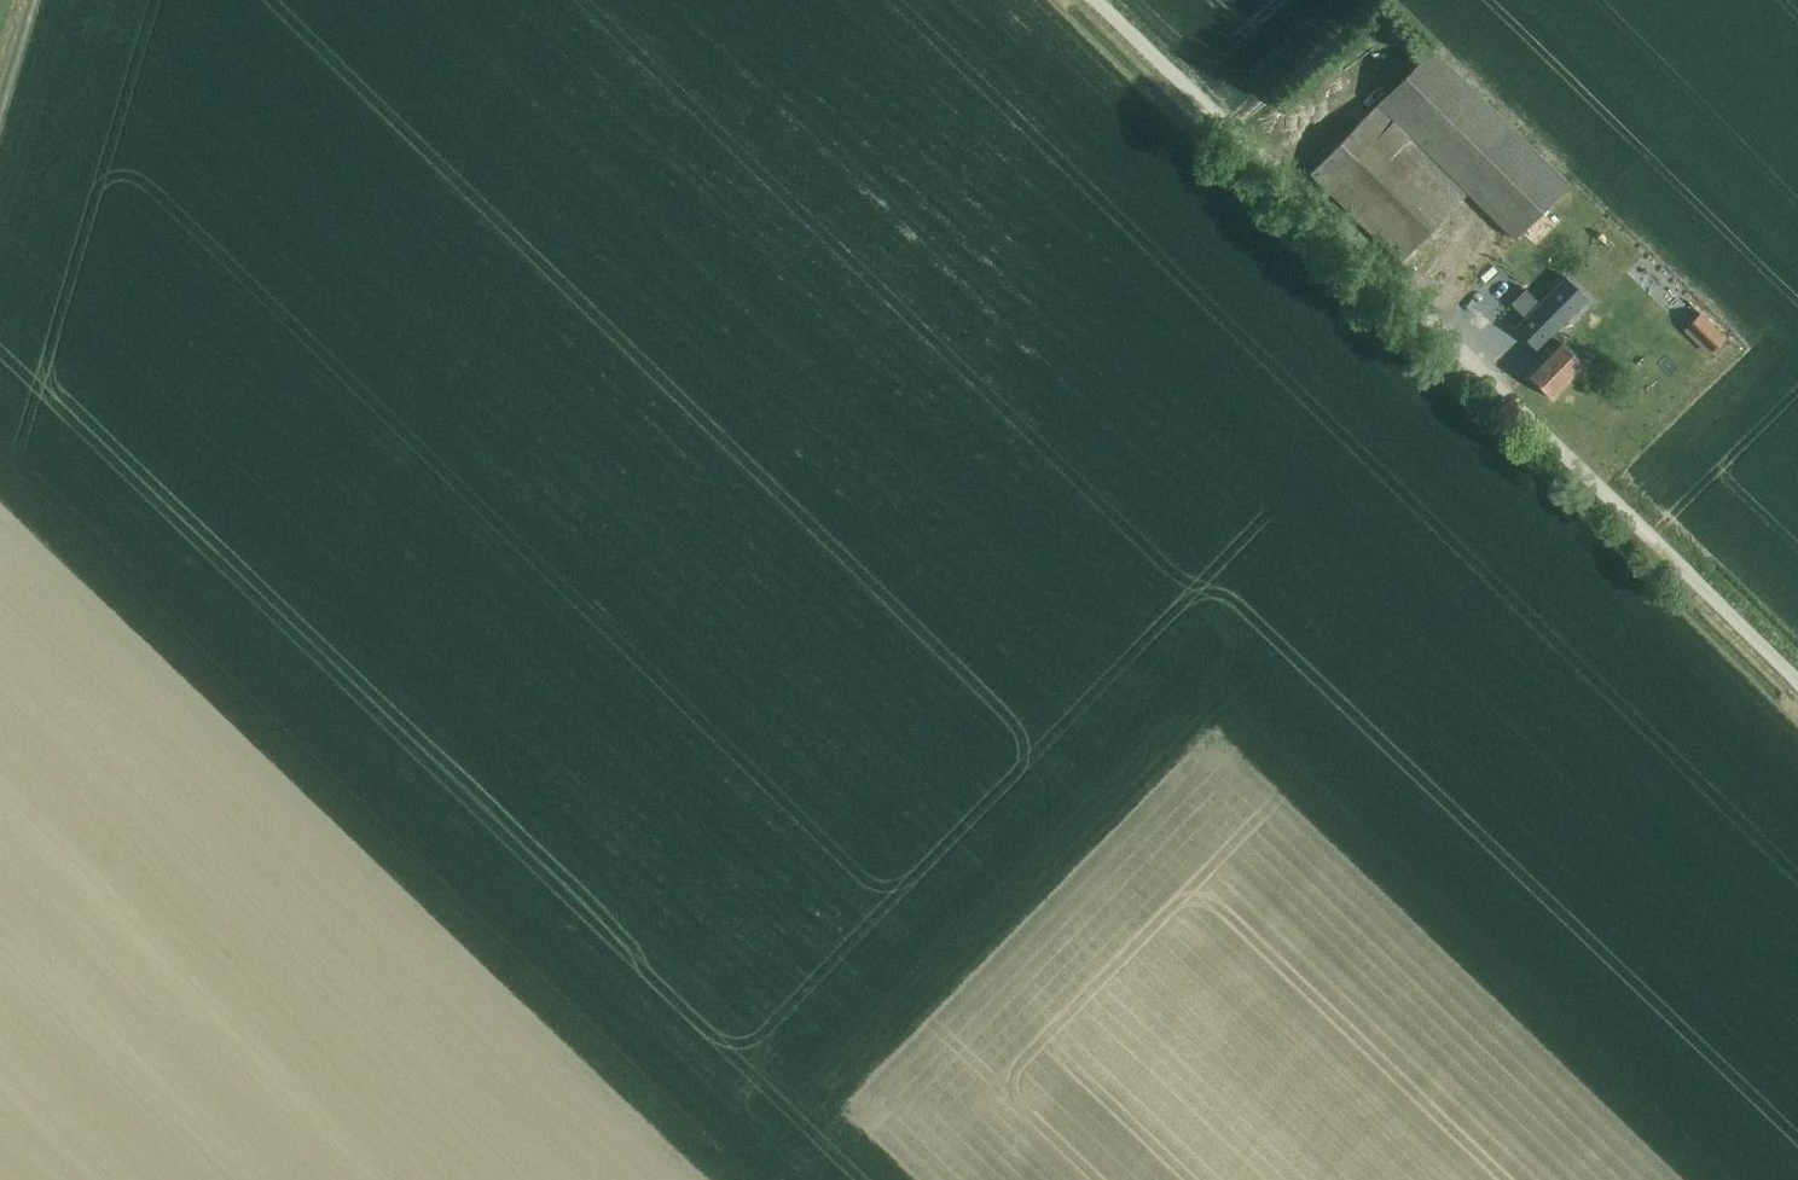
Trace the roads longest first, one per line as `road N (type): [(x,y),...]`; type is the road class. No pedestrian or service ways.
road 1 (unclassified): [(1797,683),(1096,0)]

